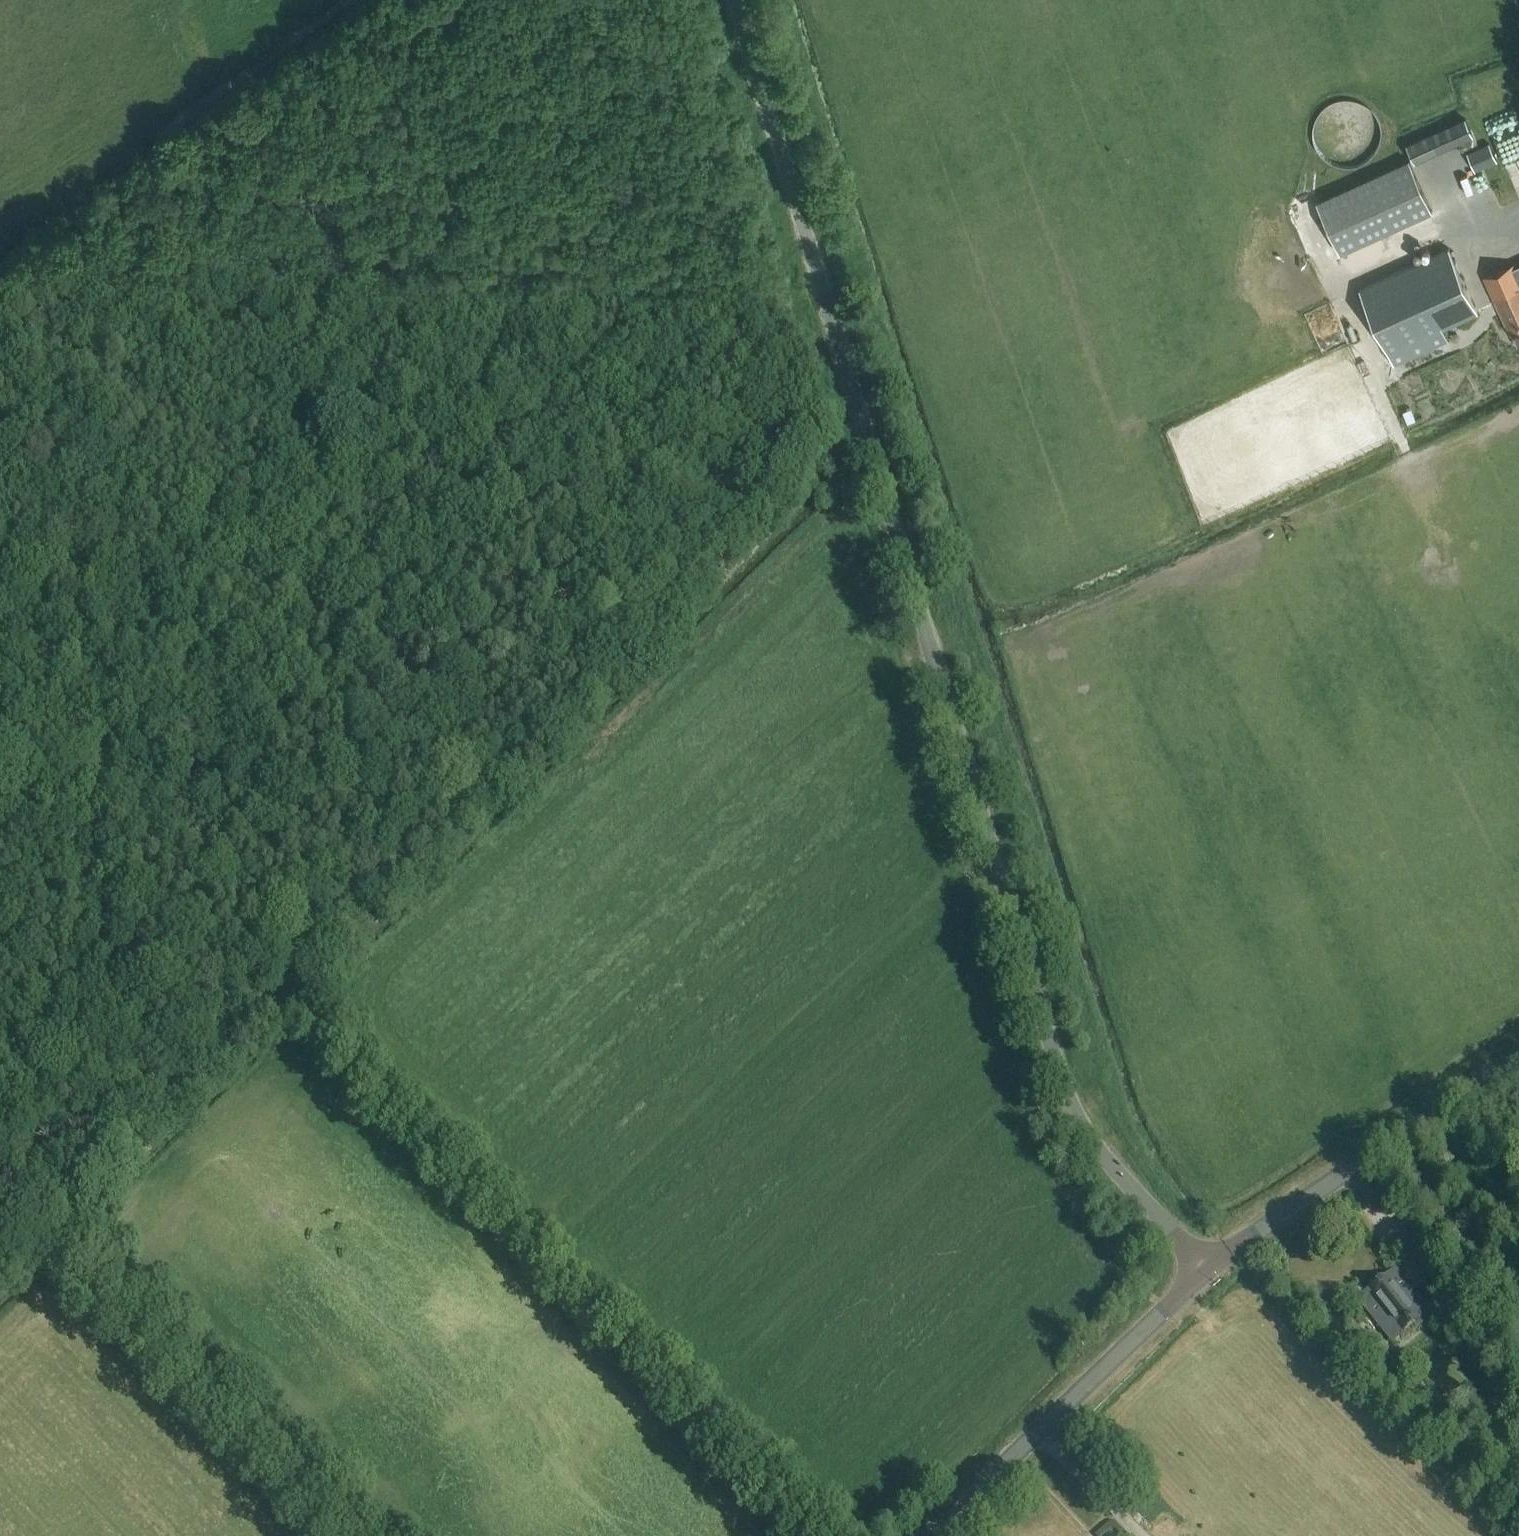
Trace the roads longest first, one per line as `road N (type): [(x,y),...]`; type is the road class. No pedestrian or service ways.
road 1 (unclassified): [(1203,1270),(1099,1152),(1063,1088),(739,0)]
road 2 (tertiary): [(1203,1270),(1518,1055)]
road 3 (tertiary): [(932,1535),(1203,1270)]
road 4 (track): [(1424,1119),(1518,1227)]

